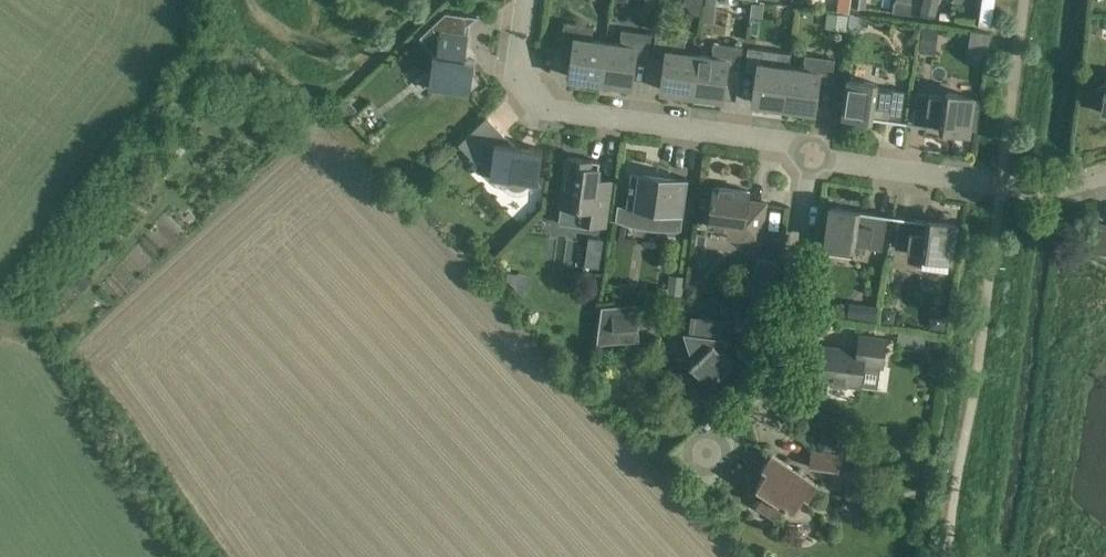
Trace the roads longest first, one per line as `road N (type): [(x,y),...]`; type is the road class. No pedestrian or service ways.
road 1 (residential): [(811,156),(764,140),(552,110),(518,61),(527,0)]
road 2 (residential): [(711,448),(770,379),(785,345),(811,156)]
road 3 (residential): [(1003,185),(811,156)]

